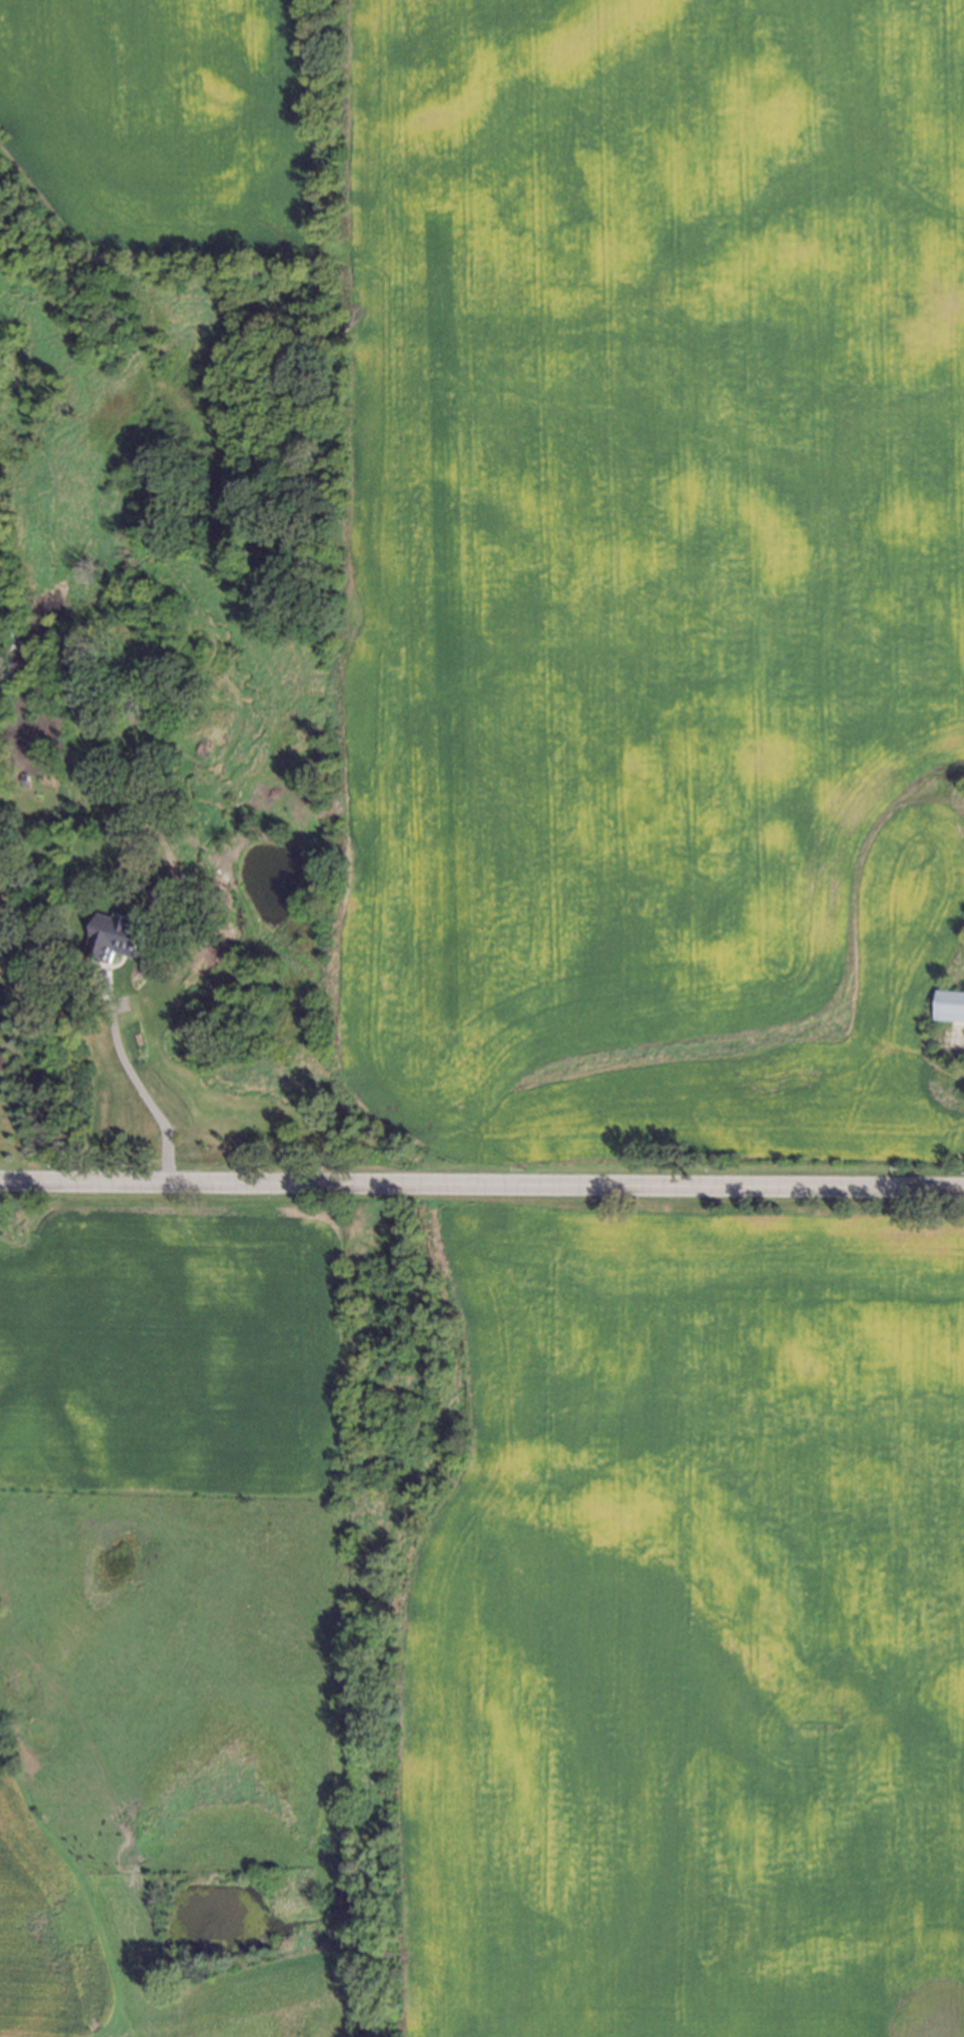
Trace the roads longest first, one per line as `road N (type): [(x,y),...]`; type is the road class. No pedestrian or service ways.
road 1 (secondary): [(0,1180),(963,1190)]

